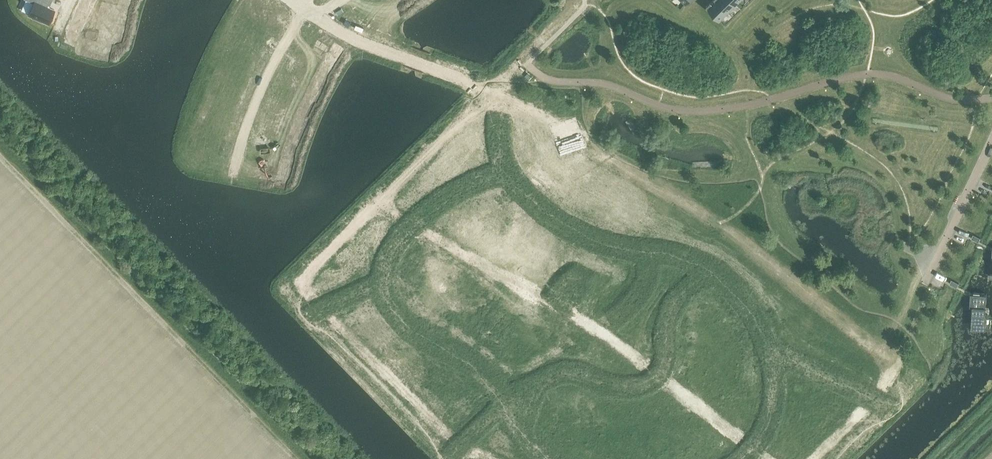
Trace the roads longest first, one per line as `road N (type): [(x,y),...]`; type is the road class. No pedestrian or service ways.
road 1 (residential): [(550,458),(486,379),(415,335),(383,284),(401,235),(456,193),(508,172)]
road 2 (unknown): [(450,455),(505,404),(562,374),(619,385),(659,374),(677,303),(710,273)]
road 3 (residential): [(508,172),(536,209),(573,232),(660,253),(730,286),(765,341),(769,365)]
road 4 (residential): [(496,94),(359,42),(306,11)]
road 5 (residential): [(306,11),(267,75),(233,174)]
road 6 (residential): [(926,282),(991,141)]

